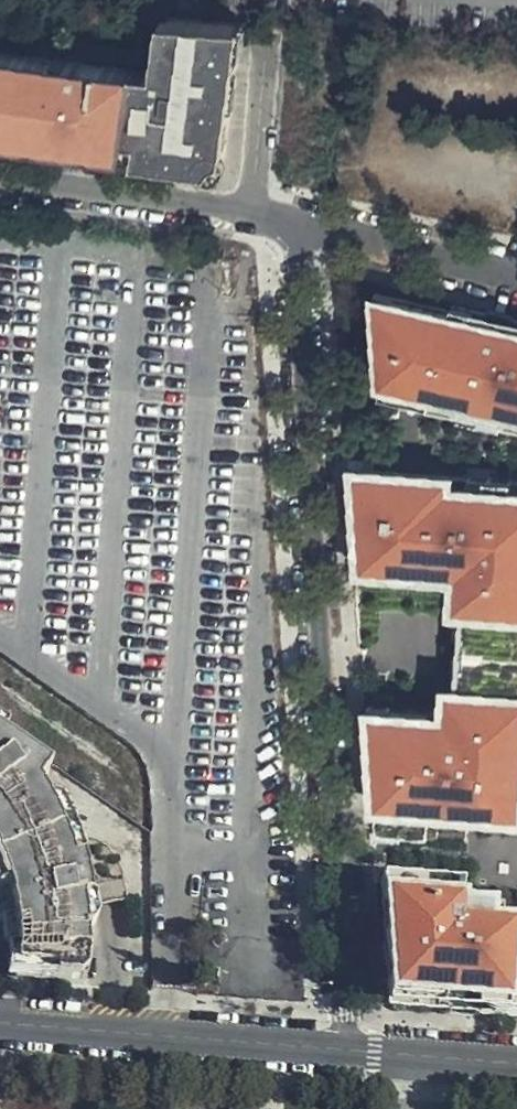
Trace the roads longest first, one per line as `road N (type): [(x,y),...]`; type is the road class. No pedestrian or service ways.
road 1 (residential): [(343,1052),(296,270),(300,229)]
road 2 (residential): [(343,1052),(0,1023)]
road 3 (residential): [(0,180),(248,214)]
road 4 (residential): [(300,229),(516,276)]
road 5 (residential): [(248,214),(266,28)]
road 6 (residential): [(516,1066),(343,1052)]

